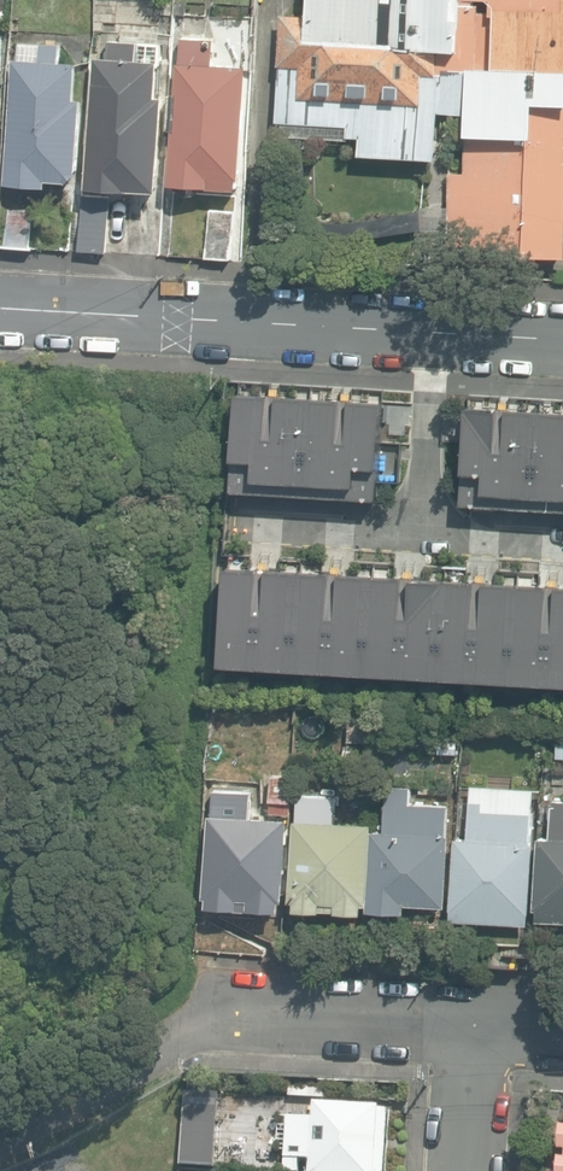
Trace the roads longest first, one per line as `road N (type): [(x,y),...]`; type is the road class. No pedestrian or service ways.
road 1 (tertiary): [(0,309),(562,338)]
road 2 (residential): [(172,1047),(220,1021),(473,1024)]
road 3 (unclassified): [(172,1047),(0,1135)]
road 4 (residential): [(464,1170),(473,1024)]

